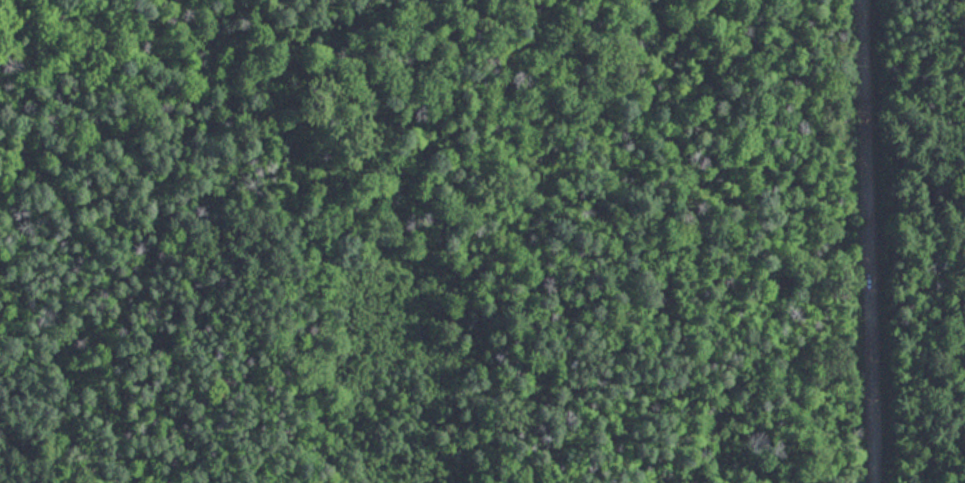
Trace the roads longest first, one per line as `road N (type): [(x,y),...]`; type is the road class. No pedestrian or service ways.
road 1 (residential): [(872,482),(857,0)]

